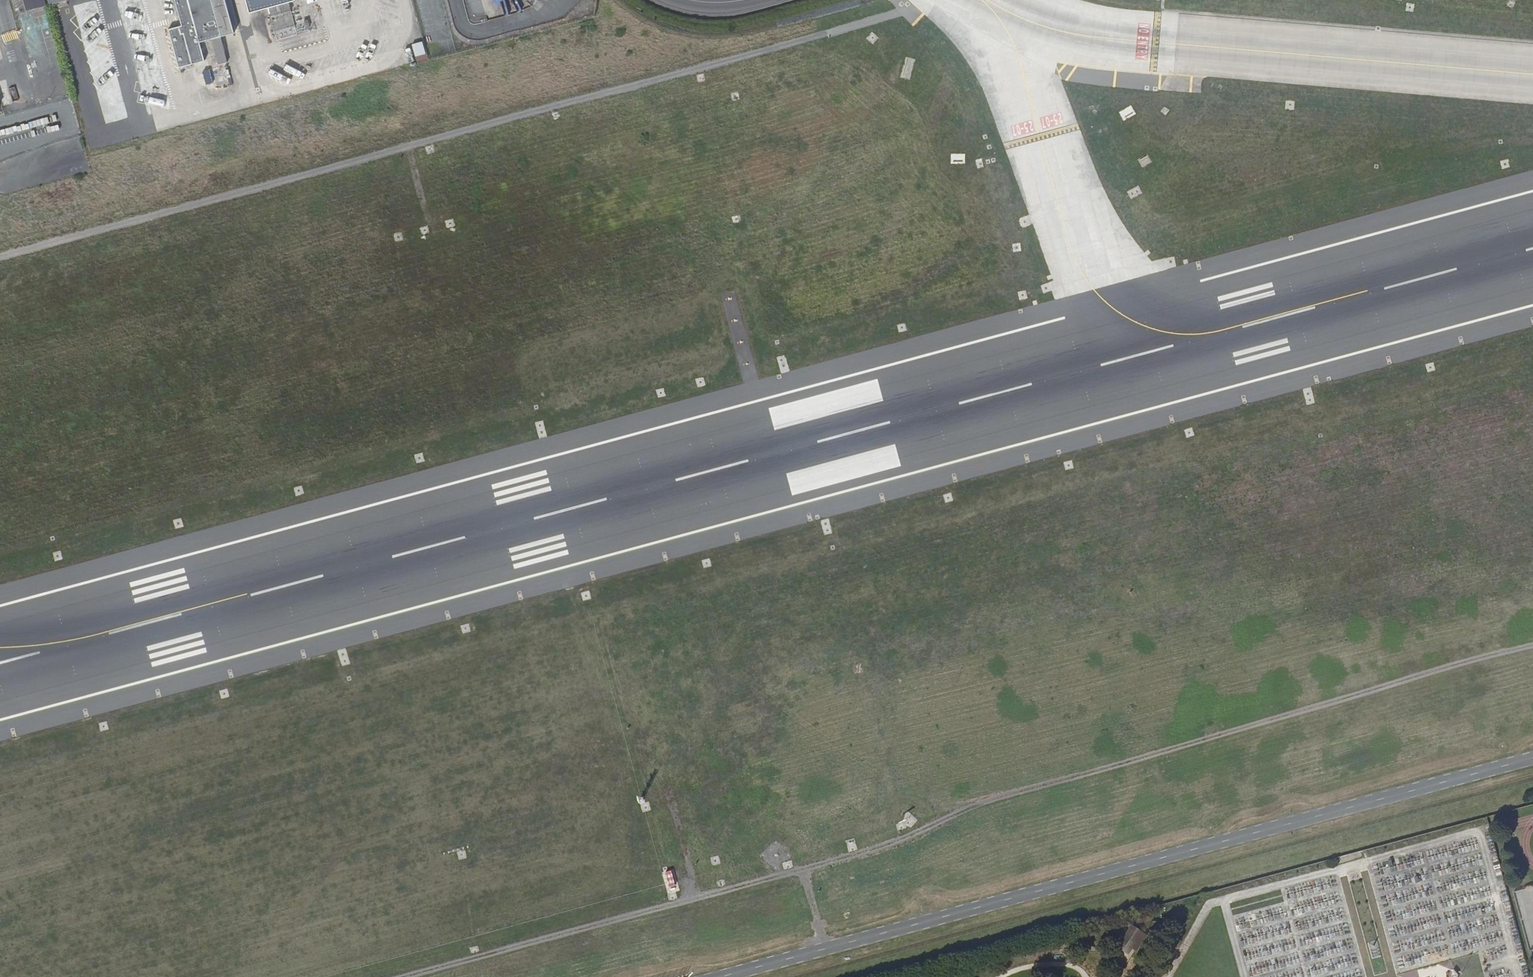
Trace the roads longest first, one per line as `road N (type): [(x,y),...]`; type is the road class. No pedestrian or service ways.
road 1 (track): [(1532,646),(994,798),(826,864),(405,976)]
road 2 (track): [(948,0),(0,257)]

